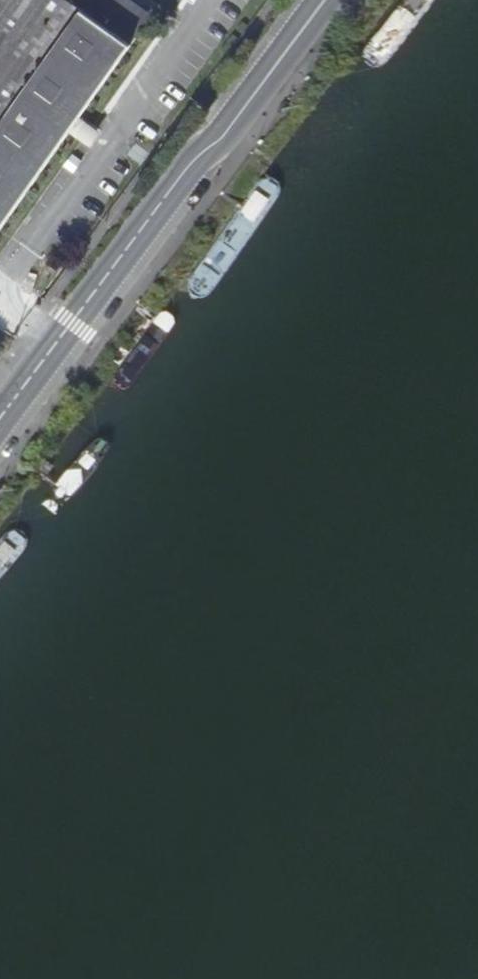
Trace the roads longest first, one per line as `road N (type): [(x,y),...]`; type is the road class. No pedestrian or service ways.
road 1 (secondary): [(0,418),(325,0)]

